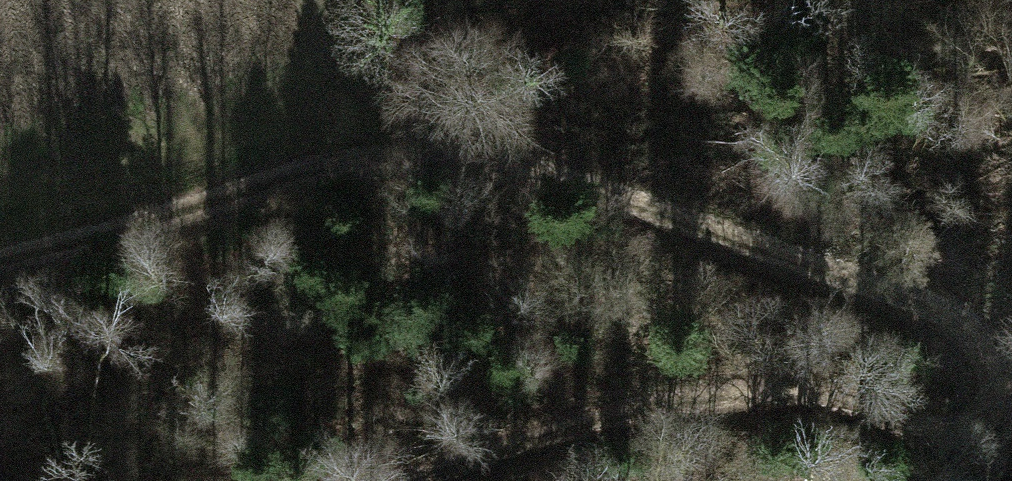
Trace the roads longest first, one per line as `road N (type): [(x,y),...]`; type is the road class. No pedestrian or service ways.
road 1 (track): [(997,359),(970,329),(915,300),(457,151),(338,160),(0,254)]
road 2 (track): [(997,359),(1000,408),(977,432),(936,429),(829,394),(738,391),(613,412),(374,480)]

